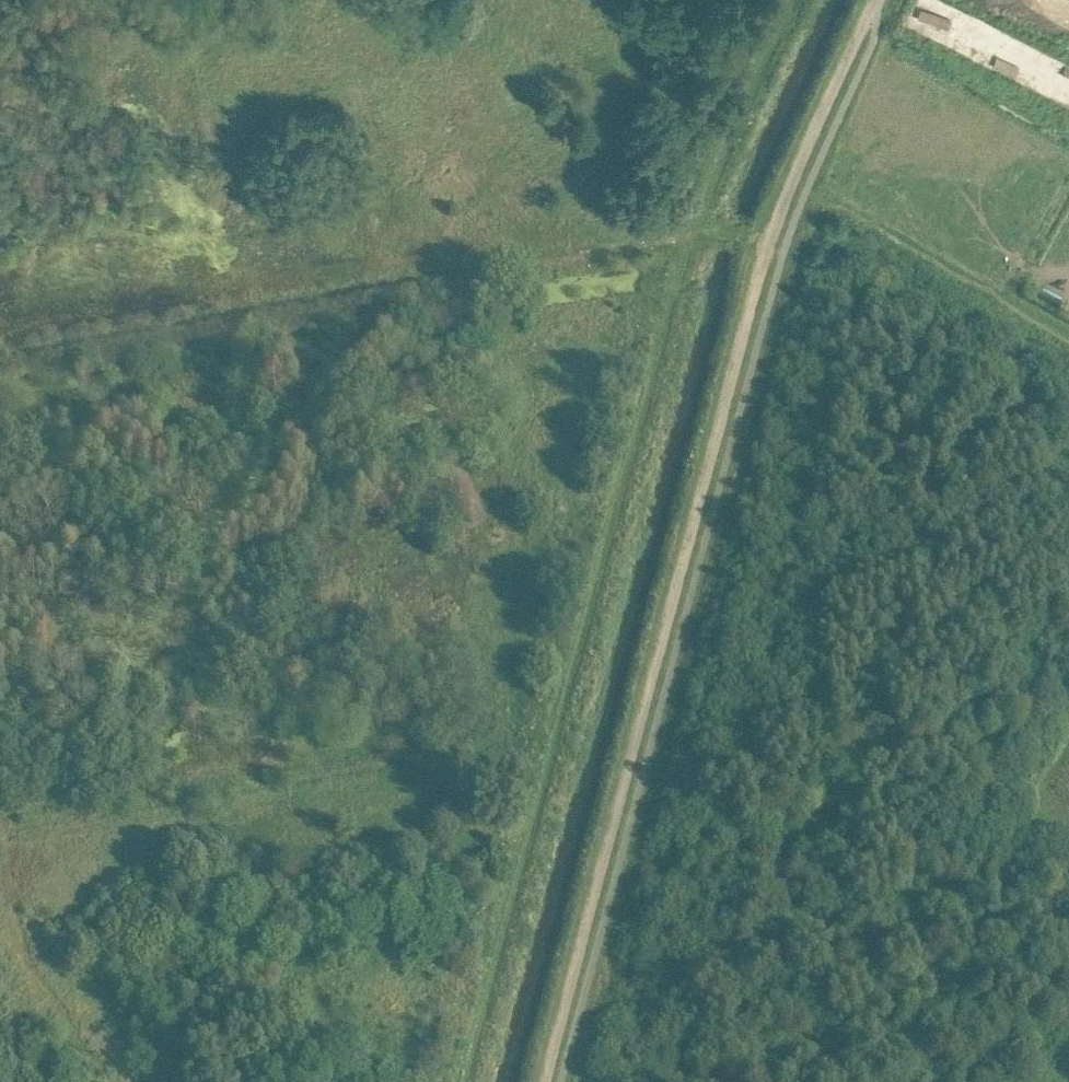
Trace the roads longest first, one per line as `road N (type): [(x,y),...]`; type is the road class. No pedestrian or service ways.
road 1 (track): [(875,0),(771,236),(745,318),(542,1081)]

